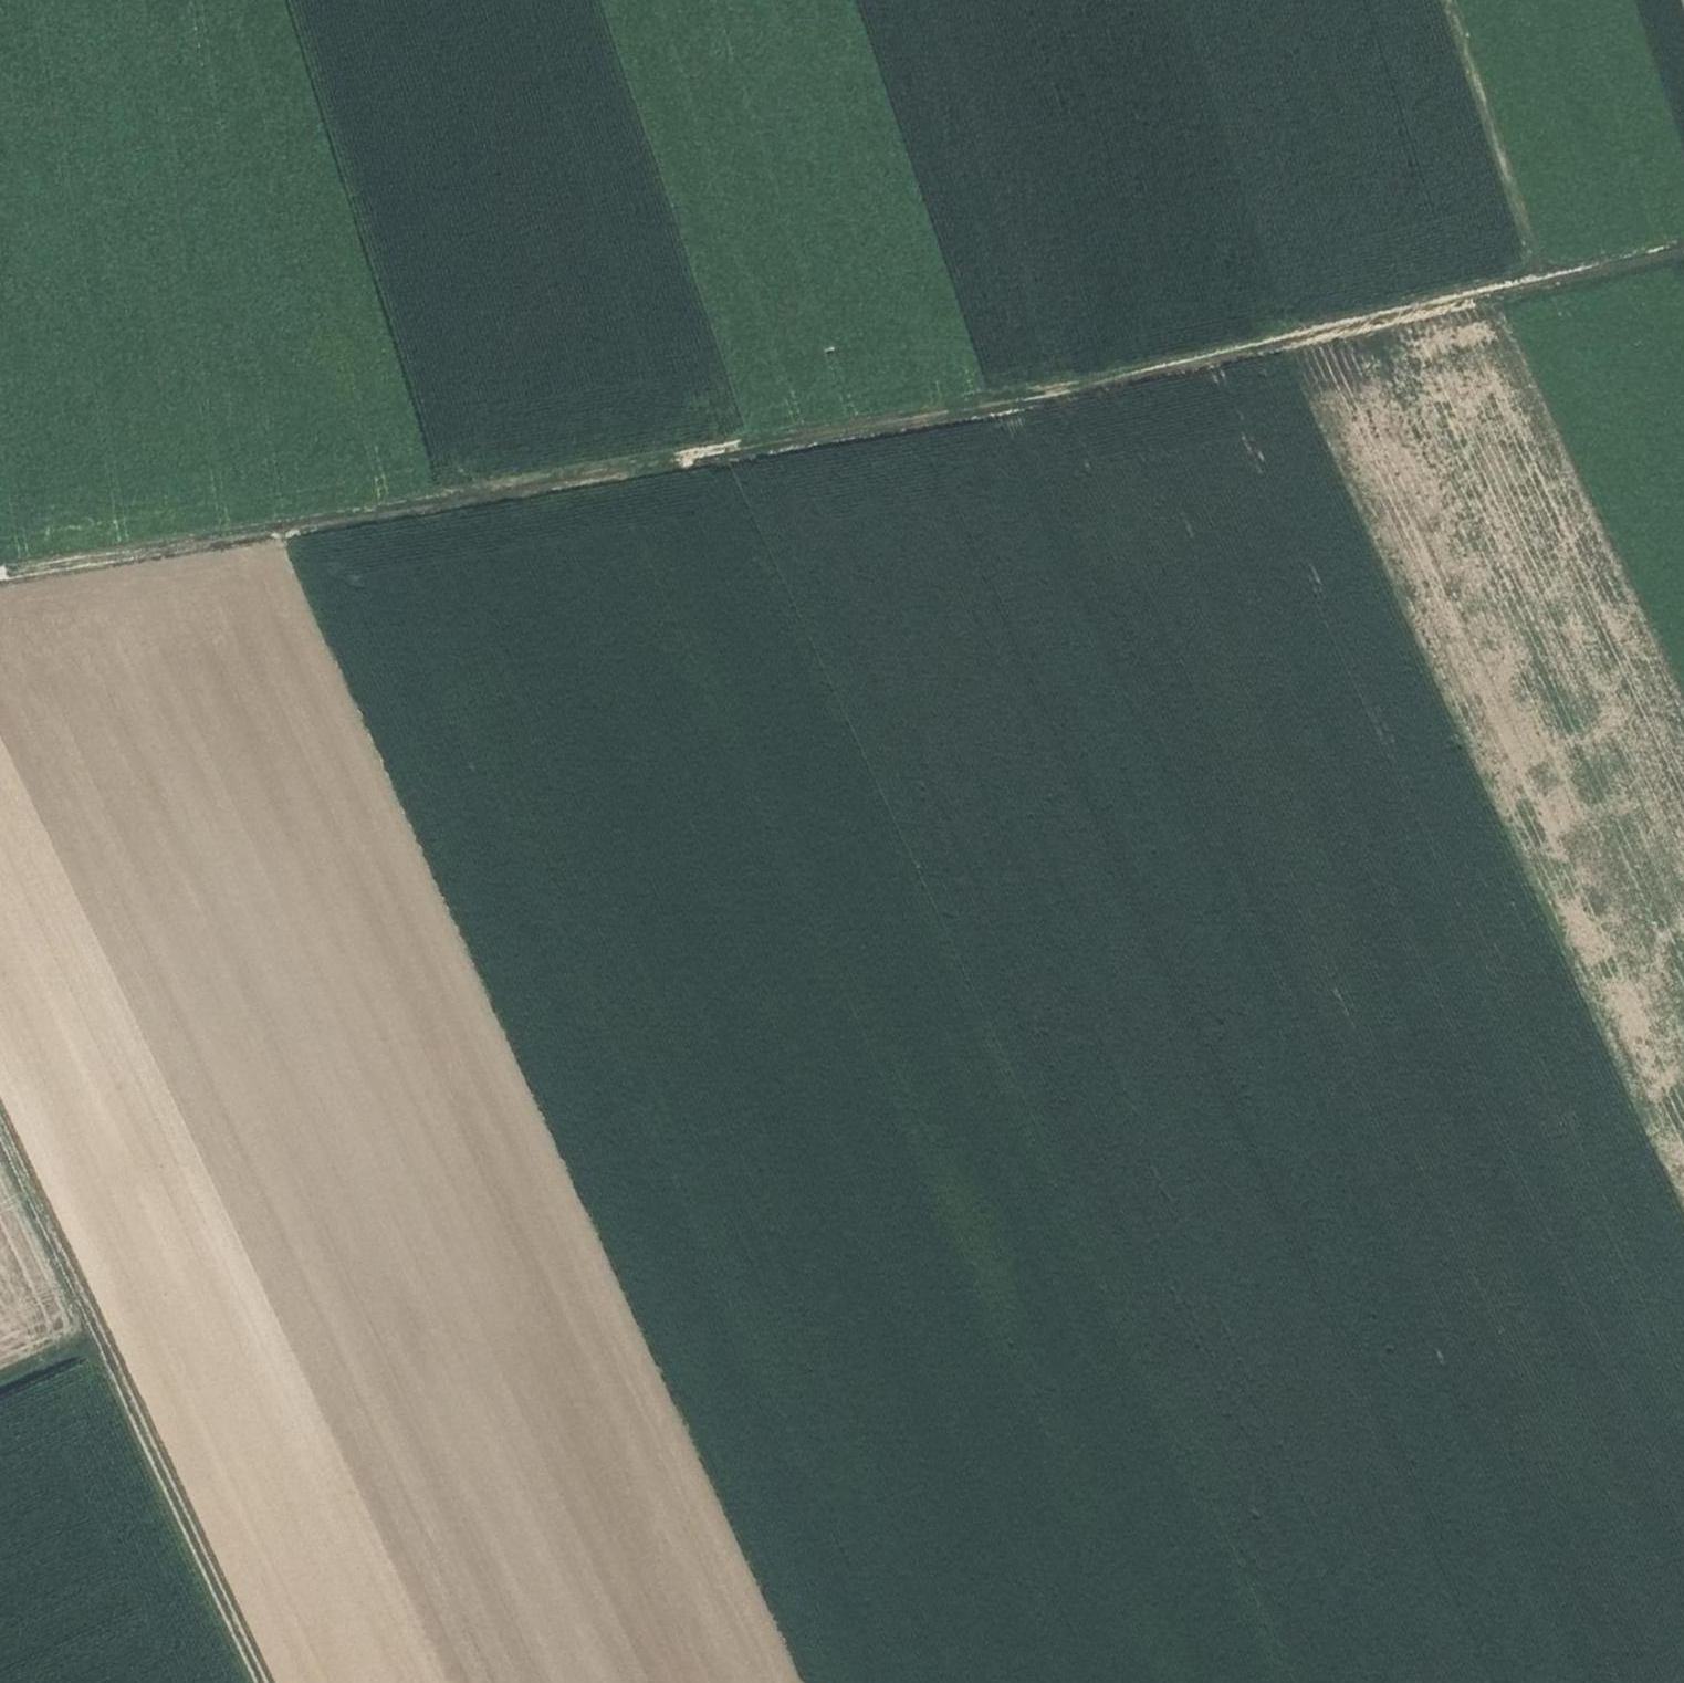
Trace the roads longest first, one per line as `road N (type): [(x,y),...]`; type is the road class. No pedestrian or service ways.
road 1 (track): [(1683,247),(1061,392),(0,576)]
road 2 (track): [(0,1130),(261,1682)]

